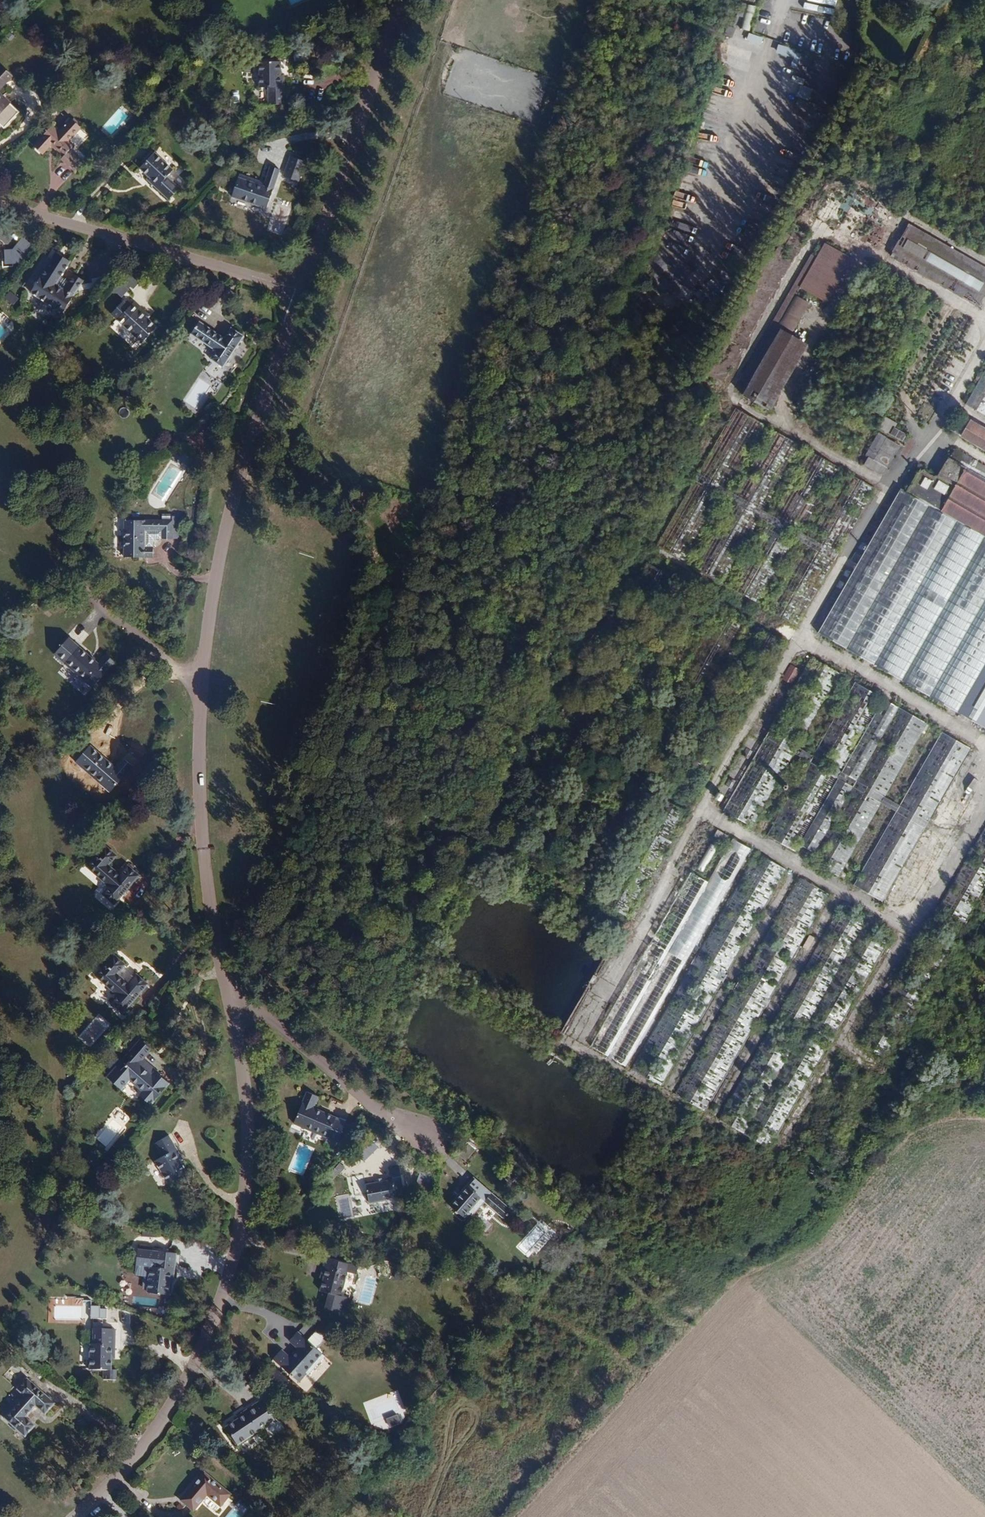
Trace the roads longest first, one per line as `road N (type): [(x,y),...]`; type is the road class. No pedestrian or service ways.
road 1 (unclassified): [(73,1516),(124,1468),(168,1409),(226,1283),(249,1148),(225,986)]
road 2 (unclassified): [(200,688),(227,518),(303,290)]
road 3 (unclassified): [(0,205),(303,290)]
road 4 (unclassified): [(303,290),(404,0)]
road 5 (unclassified): [(225,986),(204,849),(200,688)]
road 6 (unclassified): [(431,1150),(225,986)]
road 7 (unclassified): [(65,573),(200,688)]

